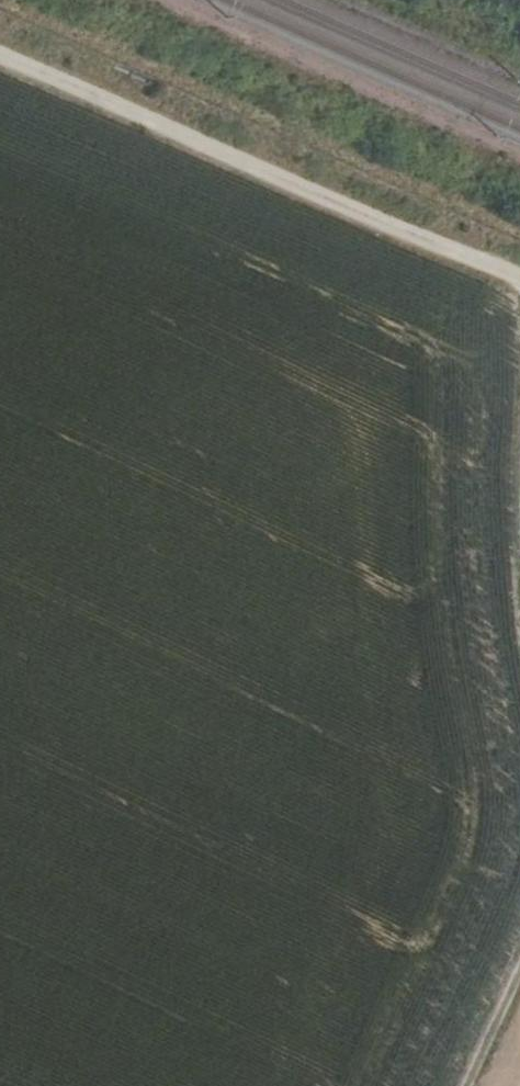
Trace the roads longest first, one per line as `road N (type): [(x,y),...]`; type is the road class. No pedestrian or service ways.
road 1 (track): [(519,279),(0,55)]
road 2 (track): [(519,969),(468,1085)]

